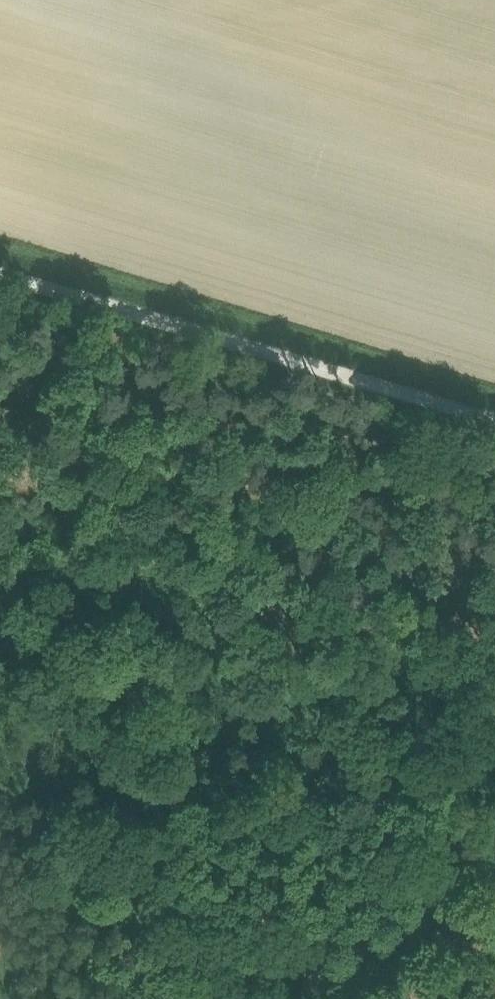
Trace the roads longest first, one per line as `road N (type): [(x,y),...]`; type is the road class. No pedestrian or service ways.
road 1 (unclassified): [(494,422),(0,276)]

